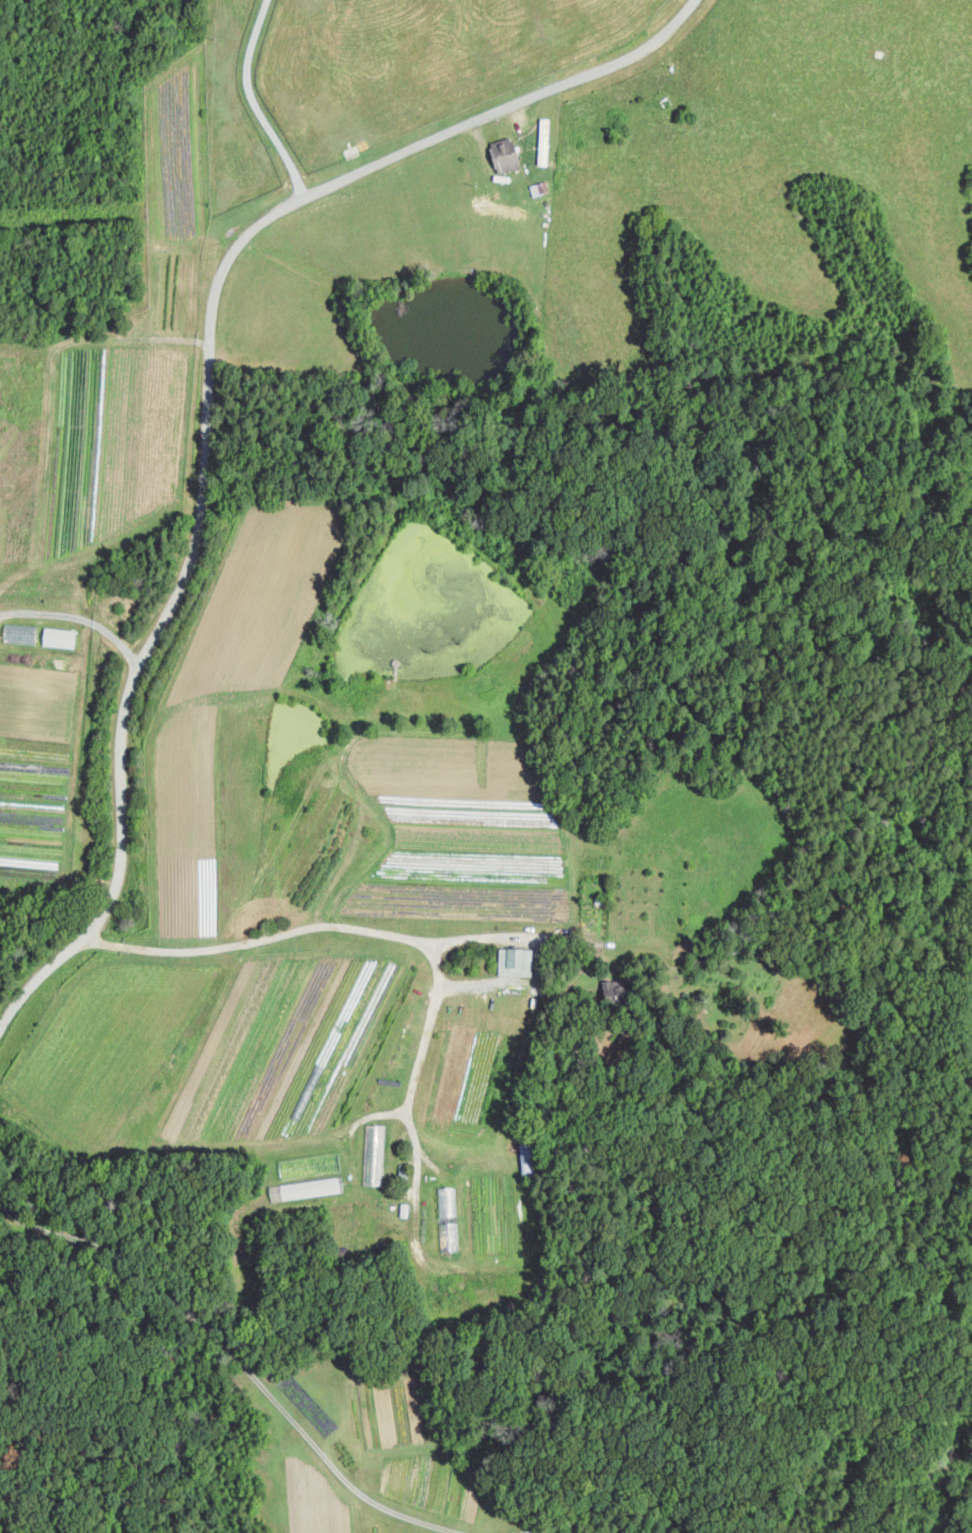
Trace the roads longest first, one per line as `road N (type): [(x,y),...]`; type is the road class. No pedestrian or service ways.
road 1 (residential): [(695,0),(644,48),(305,196),(258,223),(222,271),(212,302),(197,533),(124,711),(119,881),(106,913),(40,975),(0,1028)]

